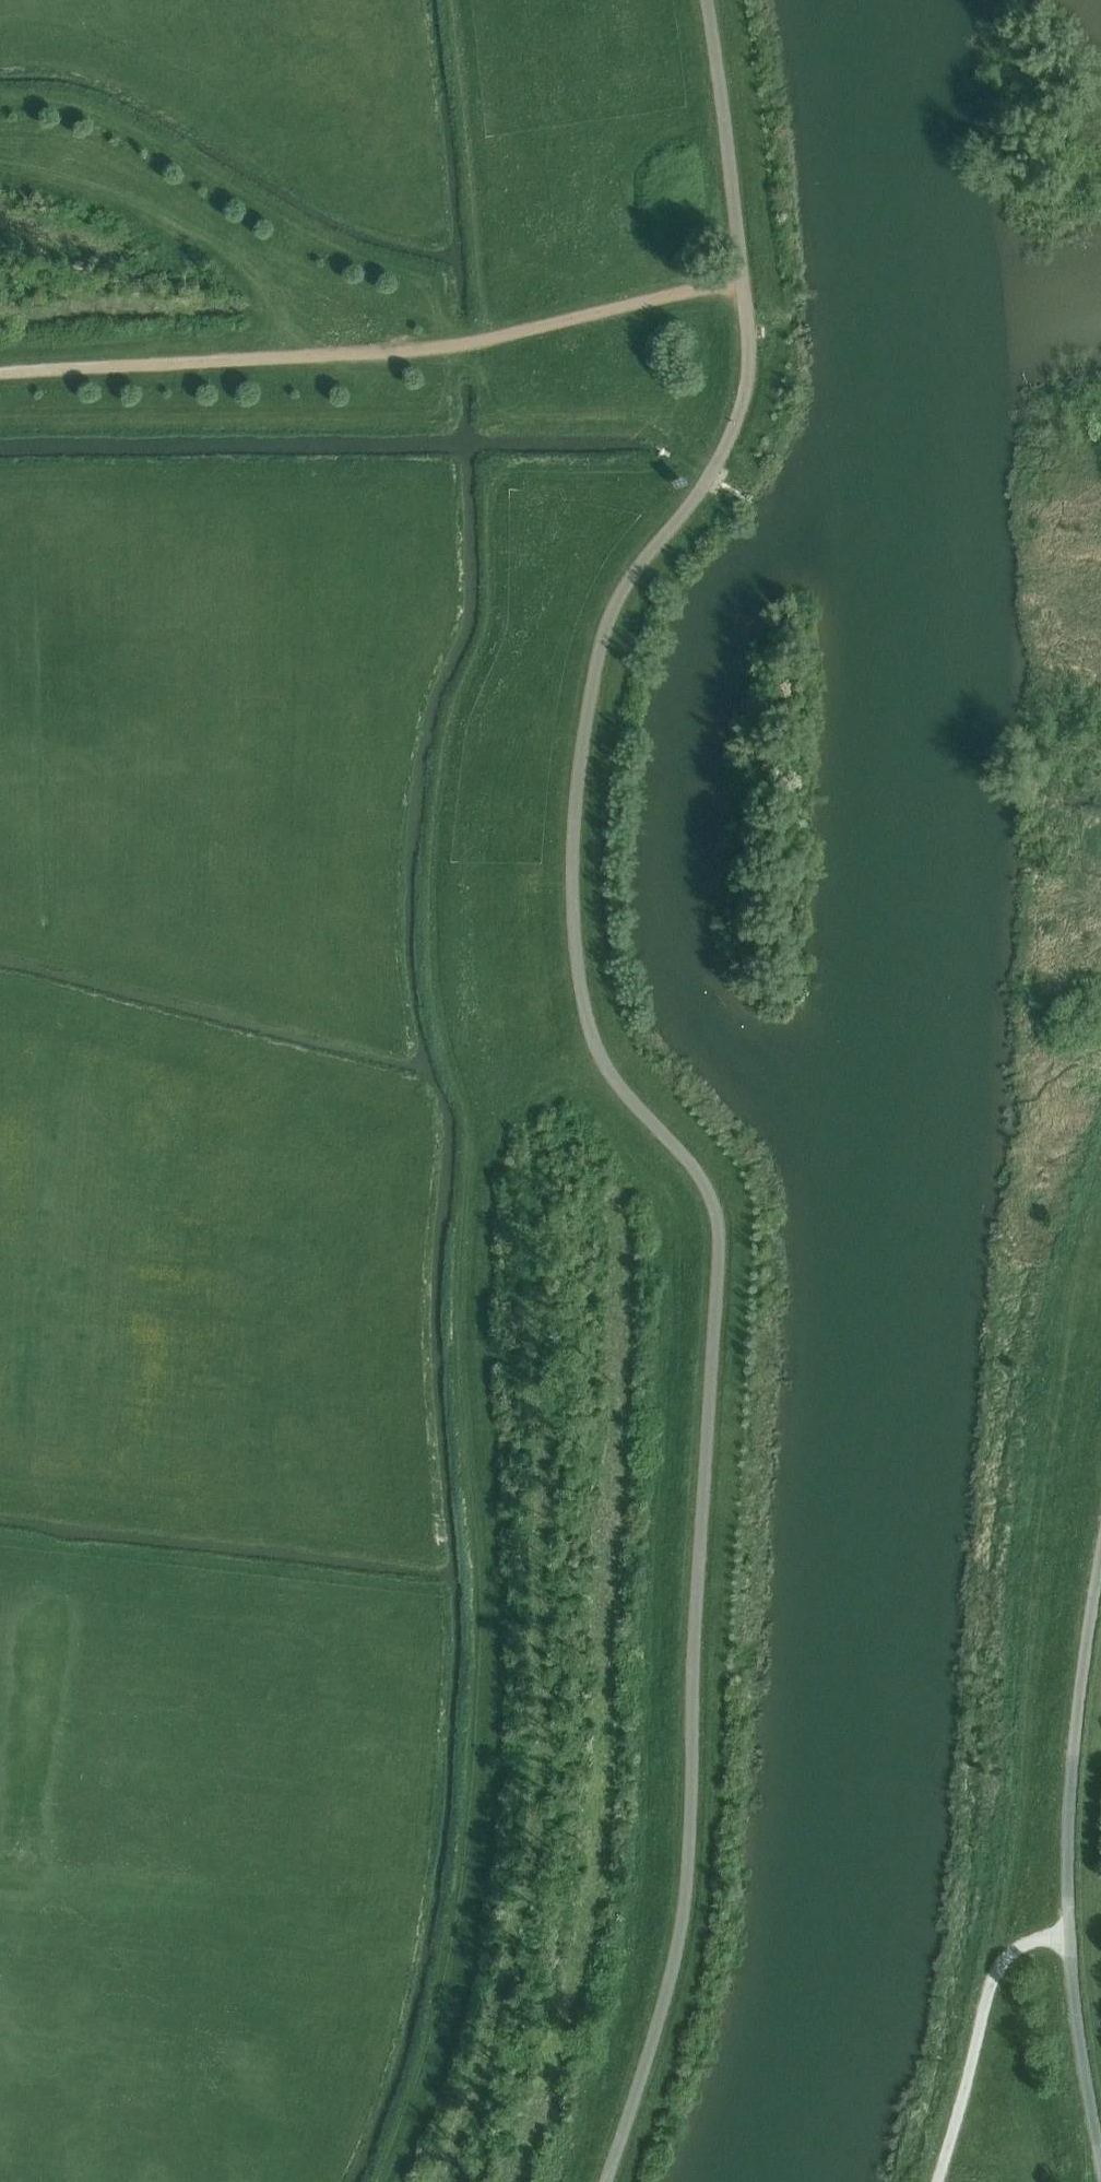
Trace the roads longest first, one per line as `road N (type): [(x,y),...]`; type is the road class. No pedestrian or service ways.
road 1 (unclassified): [(1100,2165),(1078,2028),(1069,1829),(1100,1561)]
road 2 (track): [(944,2181),(1001,1974),(1012,1958),(1047,1940),(1074,1938)]

